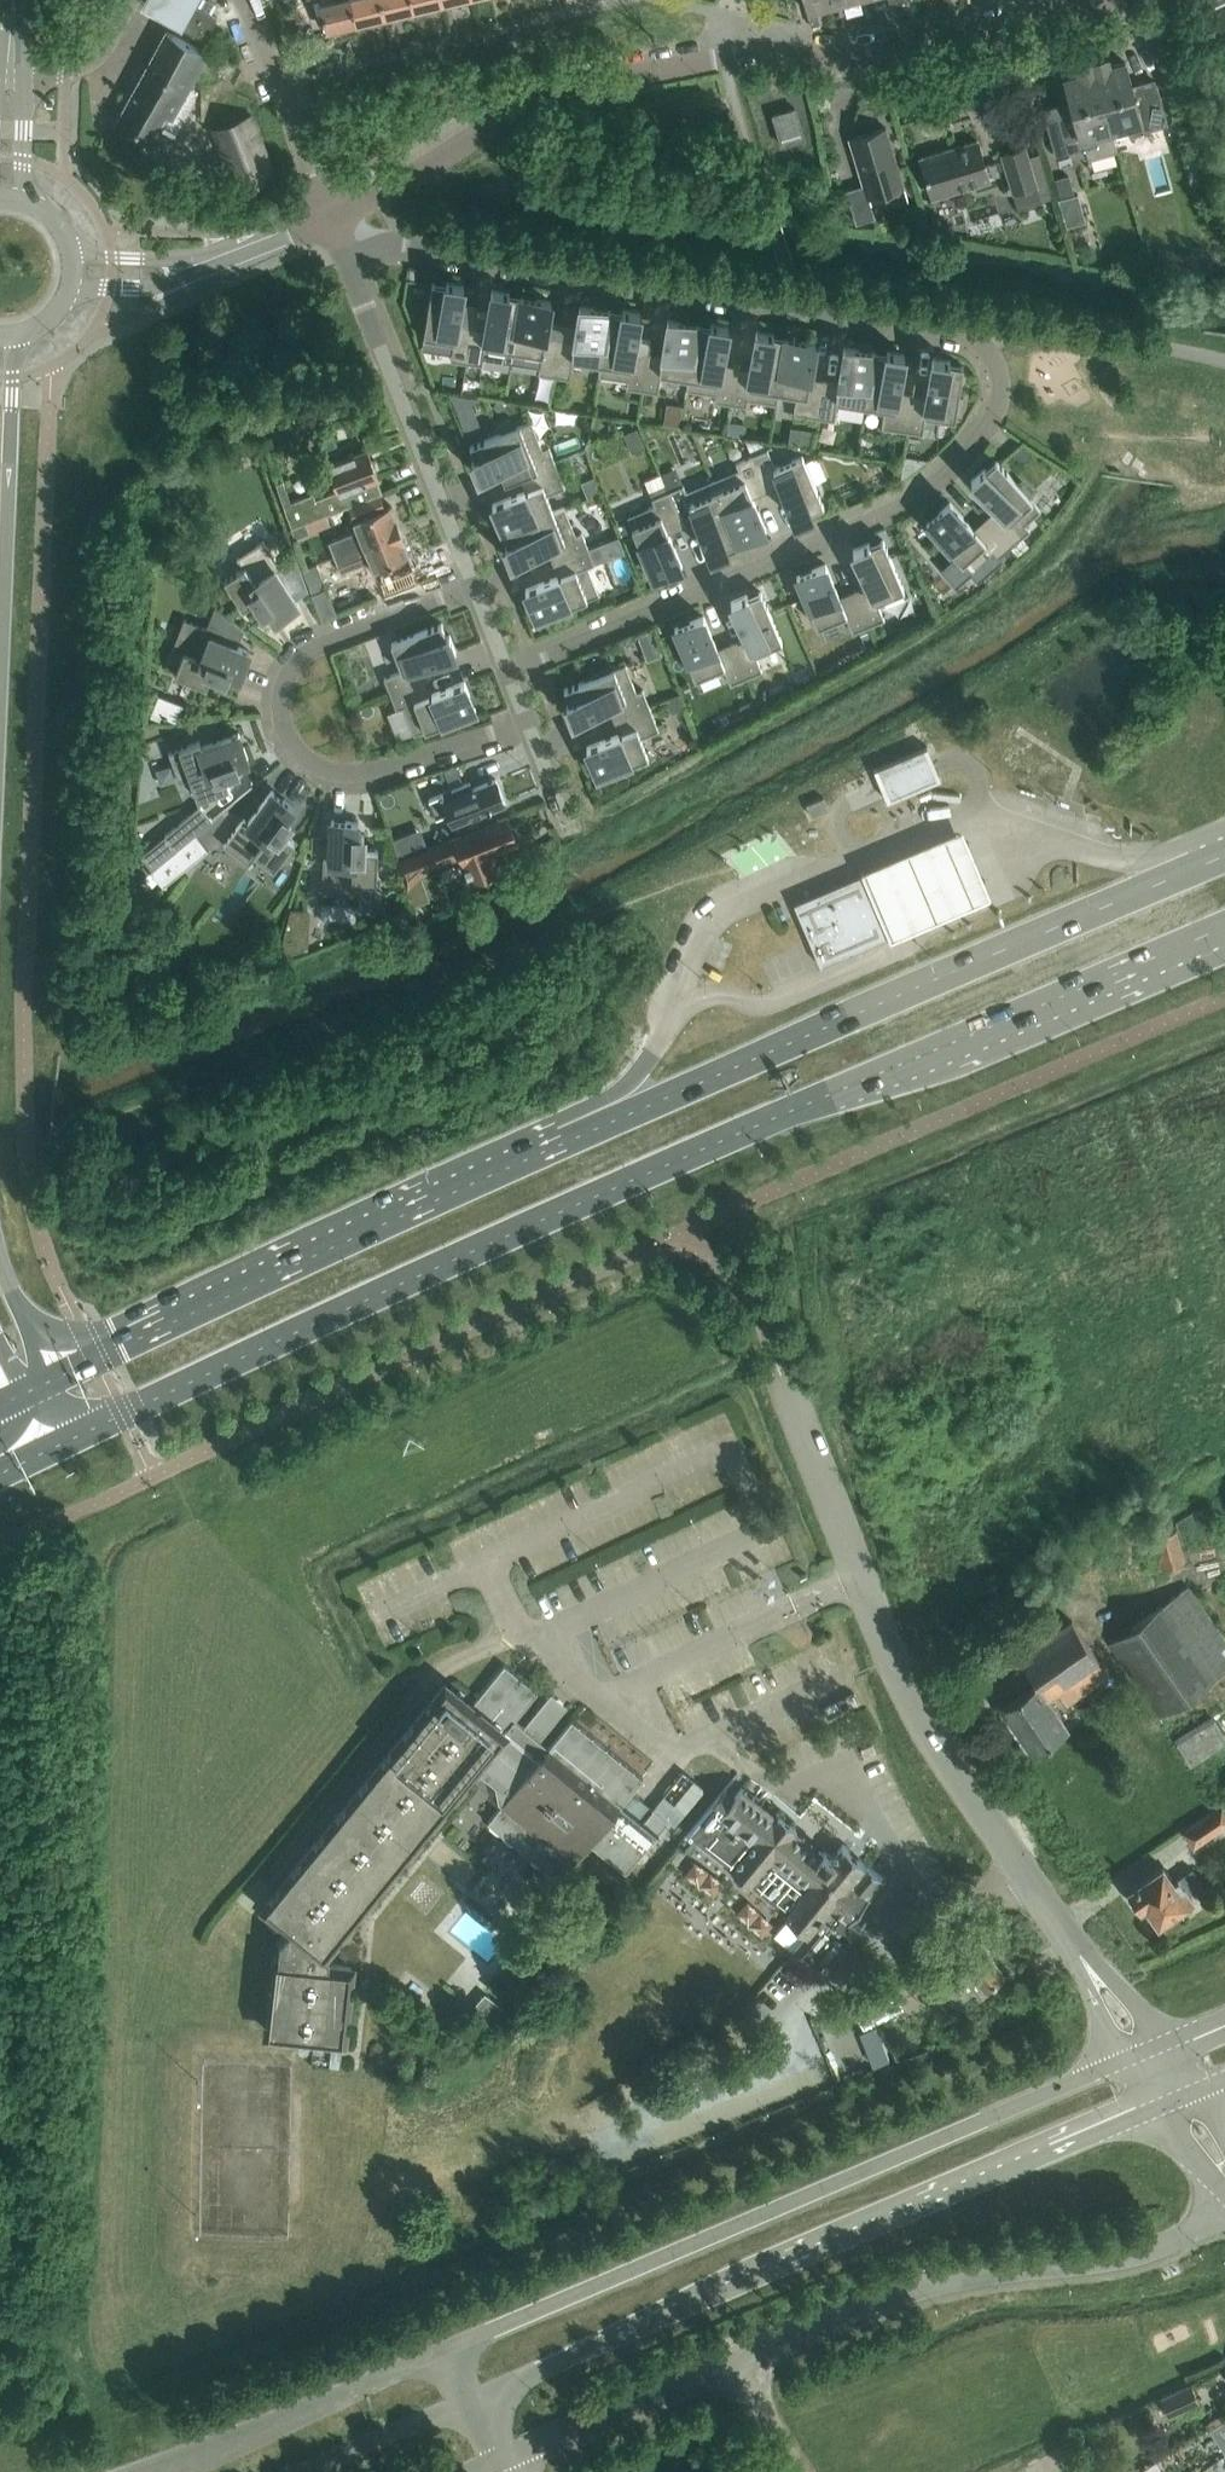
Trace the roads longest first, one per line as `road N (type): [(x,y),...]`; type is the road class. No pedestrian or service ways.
road 1 (primary): [(1224,855),(117,1340),(48,1378)]
road 2 (primary): [(55,1442),(645,1172),(1224,927)]
road 3 (residential): [(346,256),(407,241),(943,338),(984,366),(988,413),(978,441),(905,503),(509,674)]
road 4 (residential): [(327,214),(519,110),(579,87),(764,52),(904,53),(1101,0)]
road 5 (unclassified): [(468,2400),(1176,2094)]
road 6 (unclassified): [(503,2460),(870,2304),(988,2274),(1130,2257),(1224,2215)]
road 7 (unclassified): [(1148,2051),(446,2350)]
road 8 (unclassified): [(1148,2051),(928,1735),(857,1577),(798,1410)]
road 9 (residential): [(472,585),(292,664),(274,704),(276,737),(293,762),(319,775),(353,773),(527,722)]
road 10 (residential): [(472,585),(346,256)]
road 11 (unclassified): [(446,2350),(150,2471)]
road 12 (tertiary): [(0,645),(14,348)]
road 13 (residential): [(327,214),(245,0)]
road 14 (unclassified): [(301,2471),(468,2400)]
road 15 (residential): [(81,287),(158,285),(248,248)]
road 16 (residential): [(248,248),(82,252)]
road 17 (residential): [(10,75),(34,78),(70,67),(96,48),(125,0)]
road 18 (tertiary): [(48,1378),(0,1264)]

